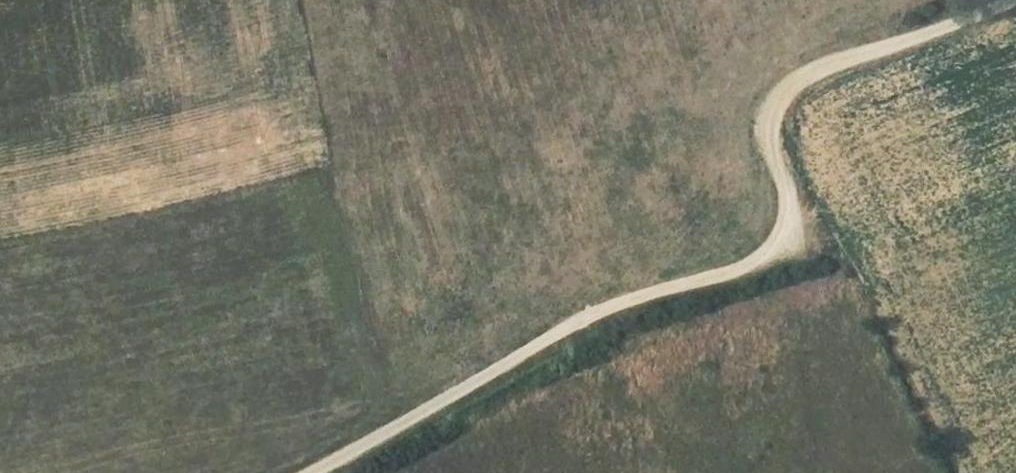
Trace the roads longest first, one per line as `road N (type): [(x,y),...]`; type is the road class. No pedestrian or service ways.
road 1 (track): [(313,472),(592,320),(744,271),(780,239),(780,192),(761,134),(774,92),(826,66),(1015,2)]

